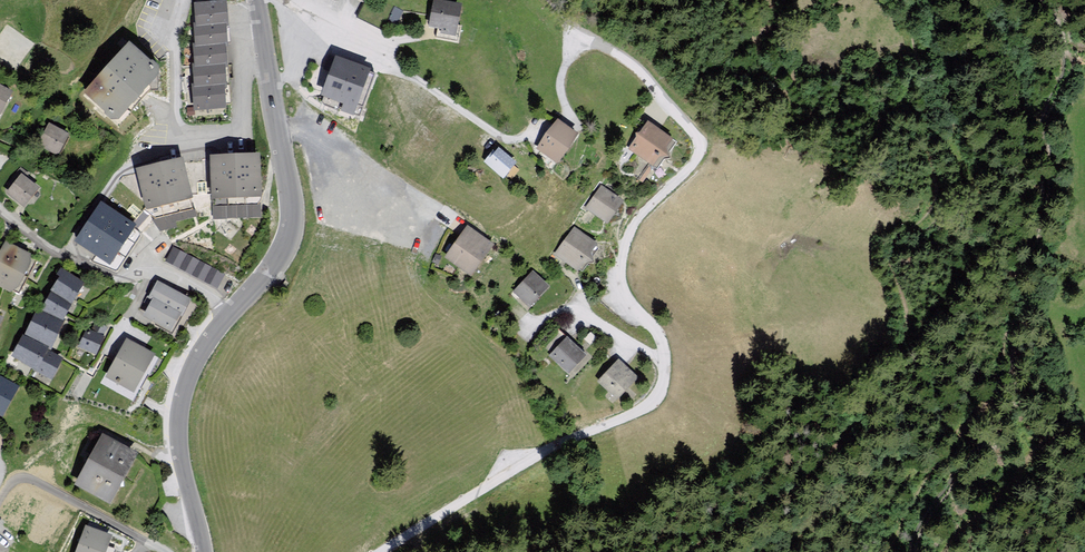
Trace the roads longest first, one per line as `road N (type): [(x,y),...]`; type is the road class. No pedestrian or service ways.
road 1 (residential): [(383,551),(516,470),(662,395),(669,354),(654,325),(629,304),(626,251),(636,225),(703,154),(701,135),(642,70),(597,43),(584,45),(565,70),(559,88),(570,116)]
road 2 (tertiary): [(257,0),(291,219),(278,260),(201,353),(182,396),(179,433),(203,551)]

